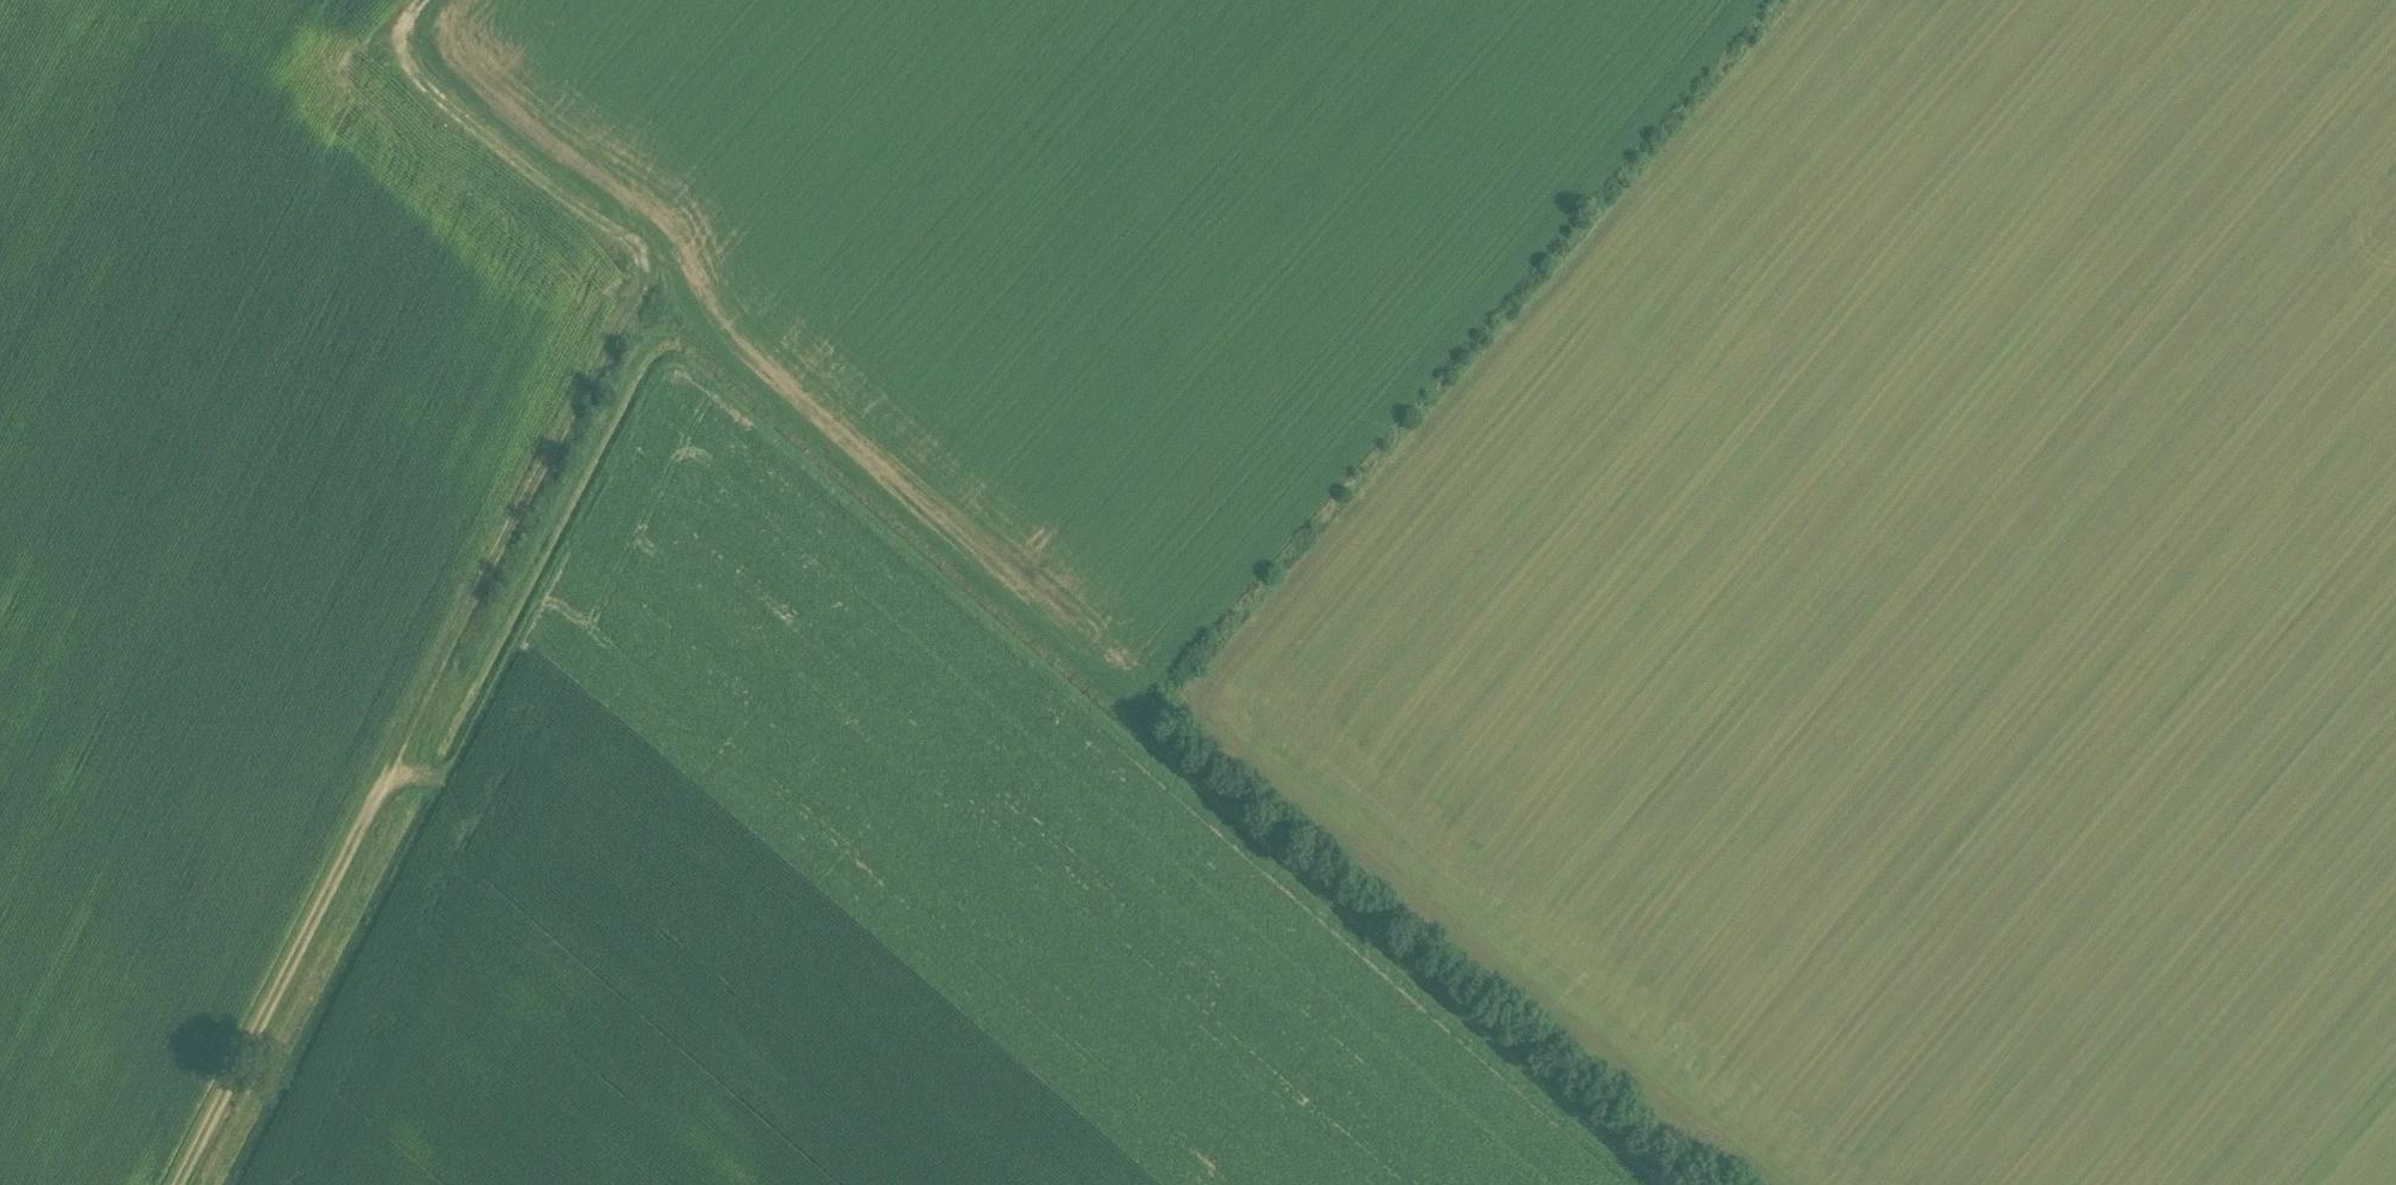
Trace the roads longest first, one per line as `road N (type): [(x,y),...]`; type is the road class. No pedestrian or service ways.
road 1 (track): [(176,1184),(638,289)]
road 2 (track): [(423,0),(401,31),(400,51),(412,73),(450,111),(636,245),(638,289)]

